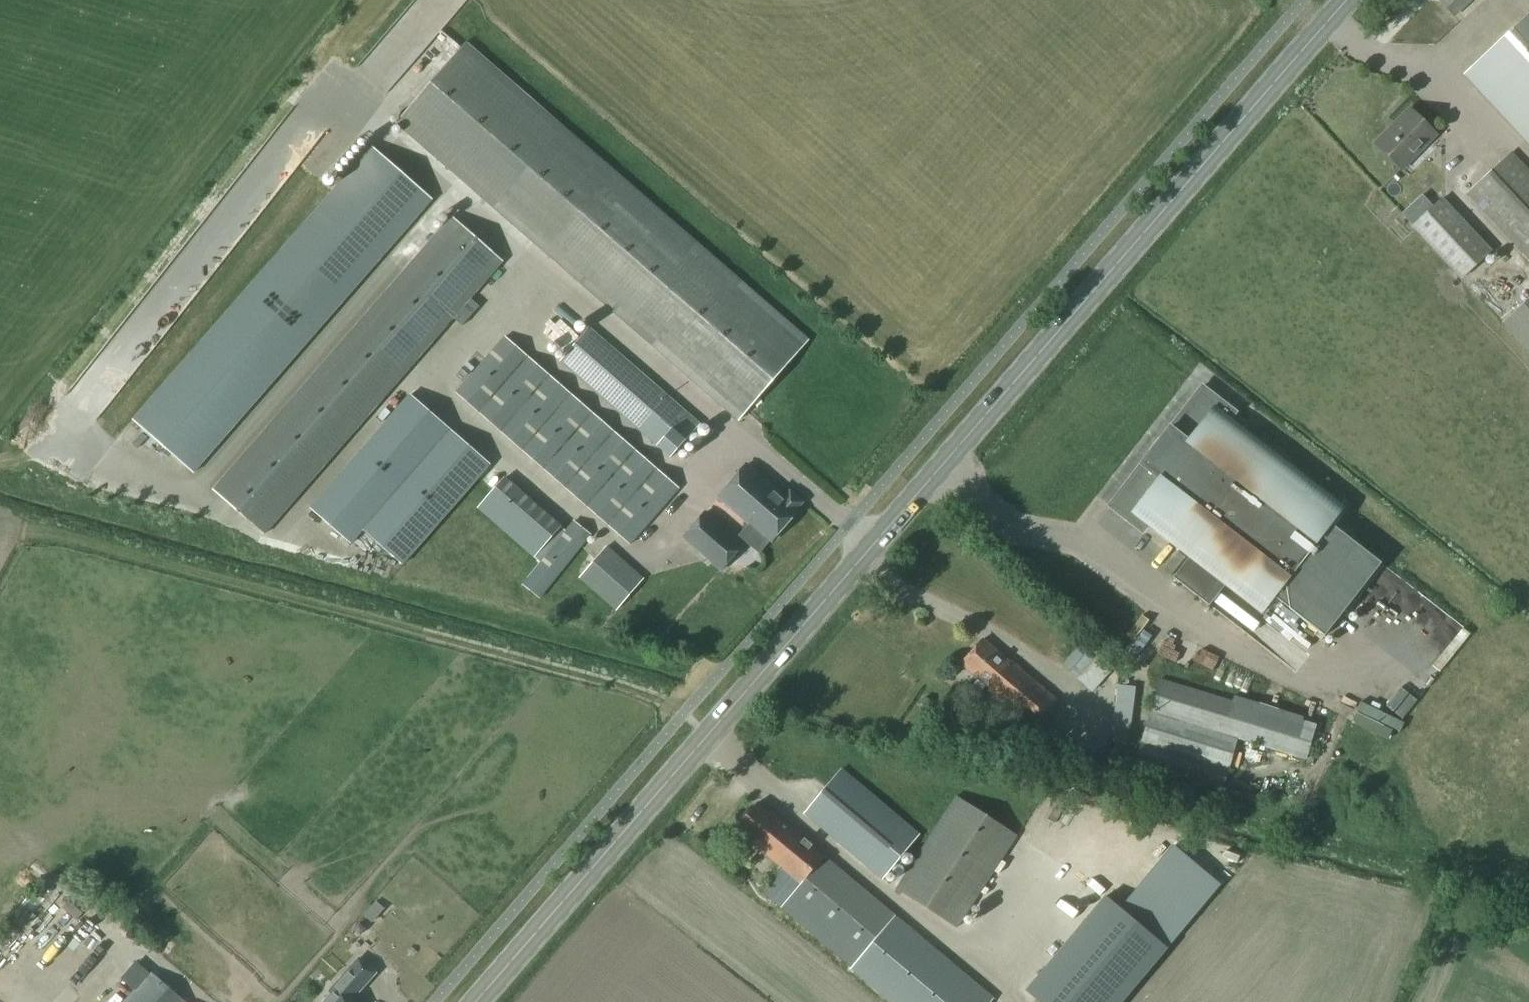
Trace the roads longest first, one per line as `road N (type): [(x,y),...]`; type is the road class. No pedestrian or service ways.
road 1 (primary): [(481,1001),(1351,0)]

